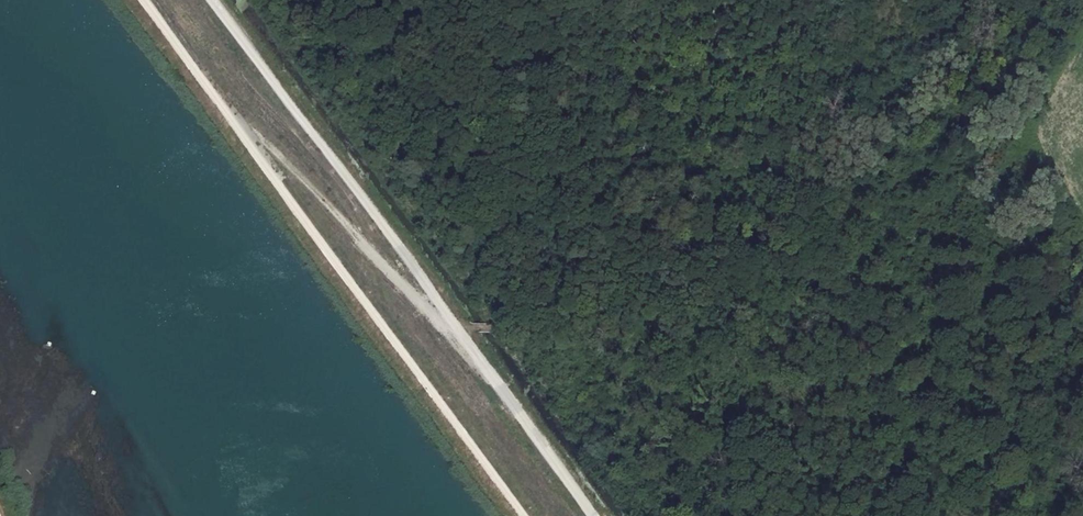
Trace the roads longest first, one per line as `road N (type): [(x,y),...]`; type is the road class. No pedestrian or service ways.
road 1 (track): [(210,0),(414,264),(591,515)]

